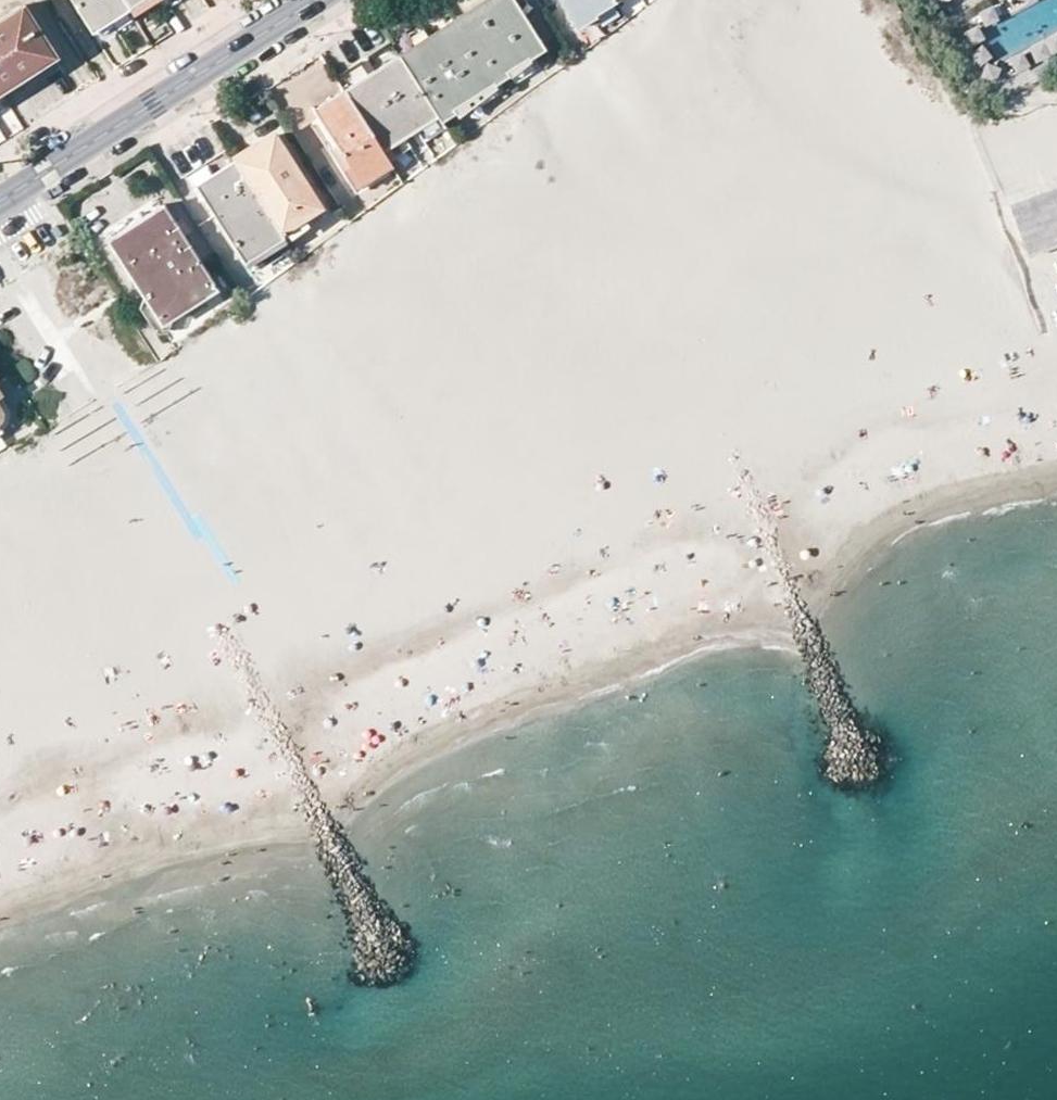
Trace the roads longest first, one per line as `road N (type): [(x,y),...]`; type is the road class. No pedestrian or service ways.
road 1 (tertiary): [(0,209),(315,0)]

